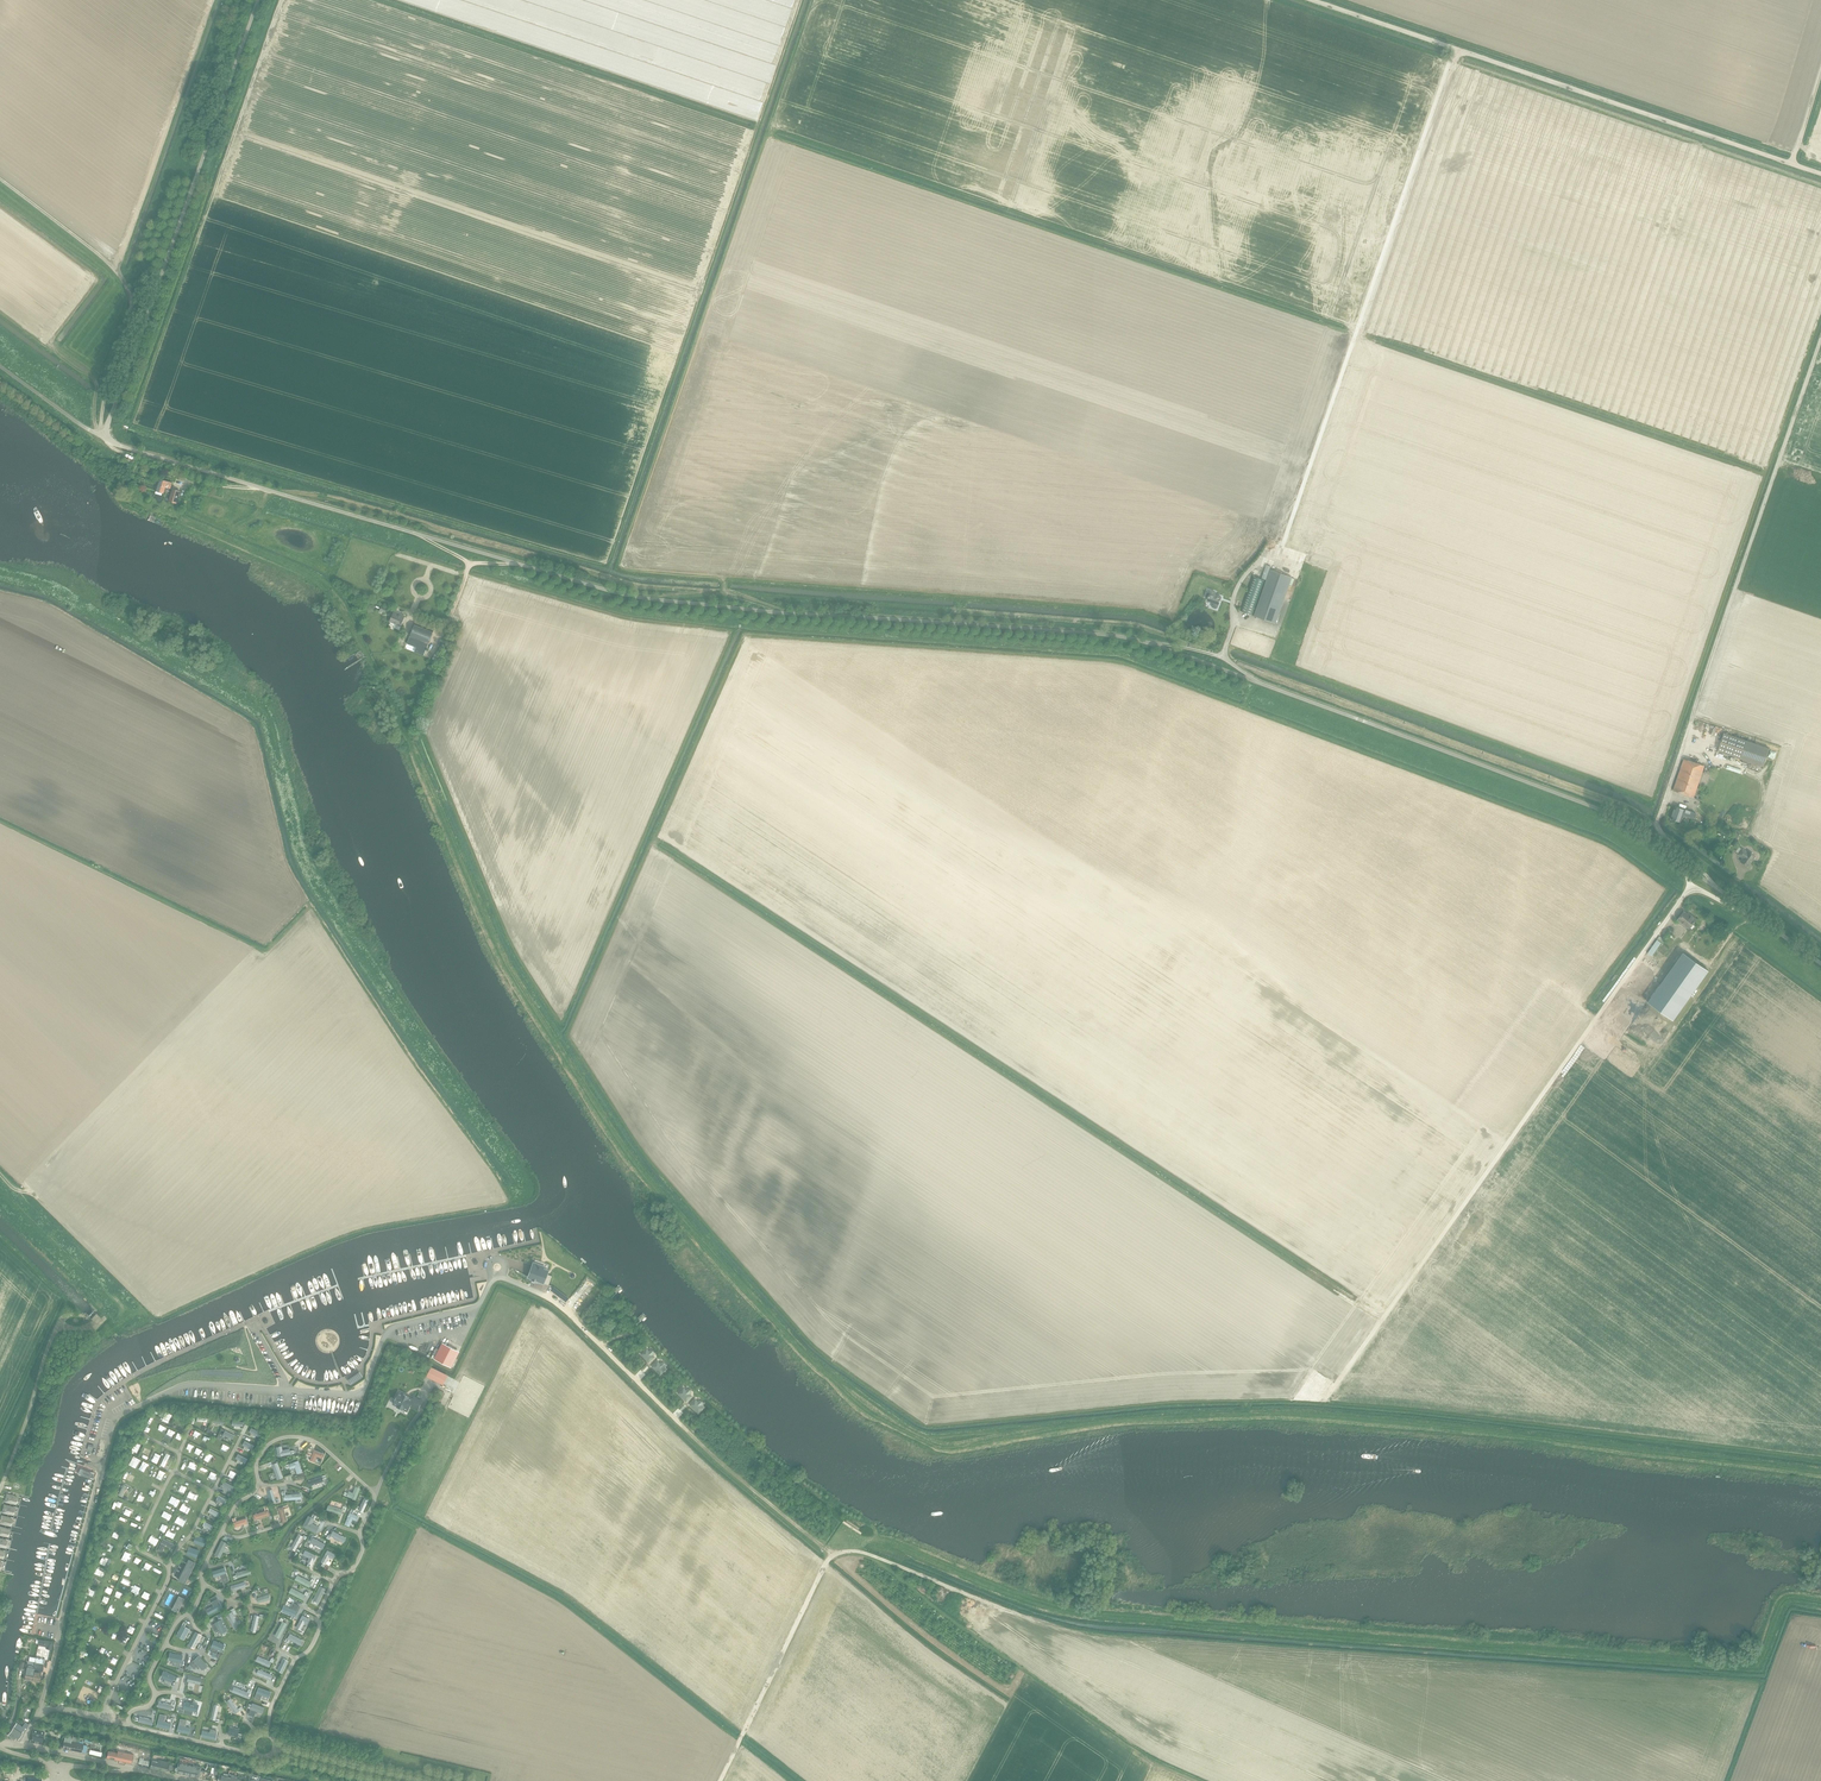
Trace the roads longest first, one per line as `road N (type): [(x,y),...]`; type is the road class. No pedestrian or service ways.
road 1 (unclassified): [(1820,963),(1605,811),(1139,640),(637,597),(104,437)]
road 2 (track): [(1820,1604),(1794,1599),(1756,1666),(1110,1637),(1036,1621),(857,1551)]
road 3 (track): [(0,572),(49,584),(266,711),(302,853),(394,1002)]
road 4 (track): [(1685,895),(1324,1402)]
road 5 (unclassified): [(22,1746),(52,1668),(116,1420),(194,1384),(362,1392)]
road 6 (track): [(1310,0),(1820,174)]
road 7 (unclassified): [(104,437),(257,0)]
road 8 (track): [(829,1559),(827,1549),(743,1483),(560,1307),(502,1275)]
road 9 (track): [(267,952),(0,821)]
road 10 (track): [(829,1559),(719,1780)]
road 11 (unclassified): [(493,1276),(478,1307),(389,1330),(362,1392)]
road 12 (residential): [(192,1780),(22,1746)]
road 13 (unclassified): [(104,437),(0,365)]

